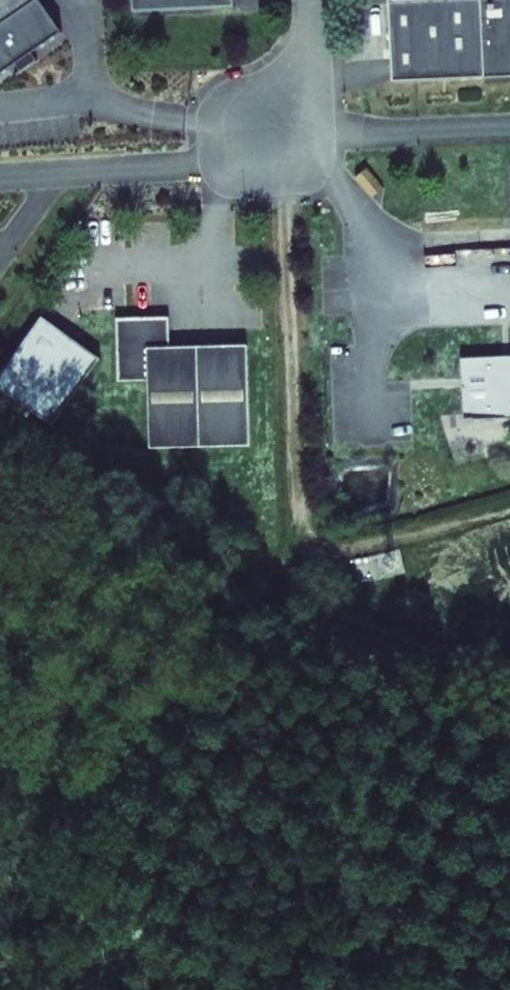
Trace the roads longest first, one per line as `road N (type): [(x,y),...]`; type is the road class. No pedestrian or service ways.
road 1 (track): [(286,156),(304,536),(285,573),(509,505)]
road 2 (track): [(0,469),(217,570),(285,573),(326,610),(509,683)]
road 3 (residential): [(310,0),(307,74),(286,156)]

